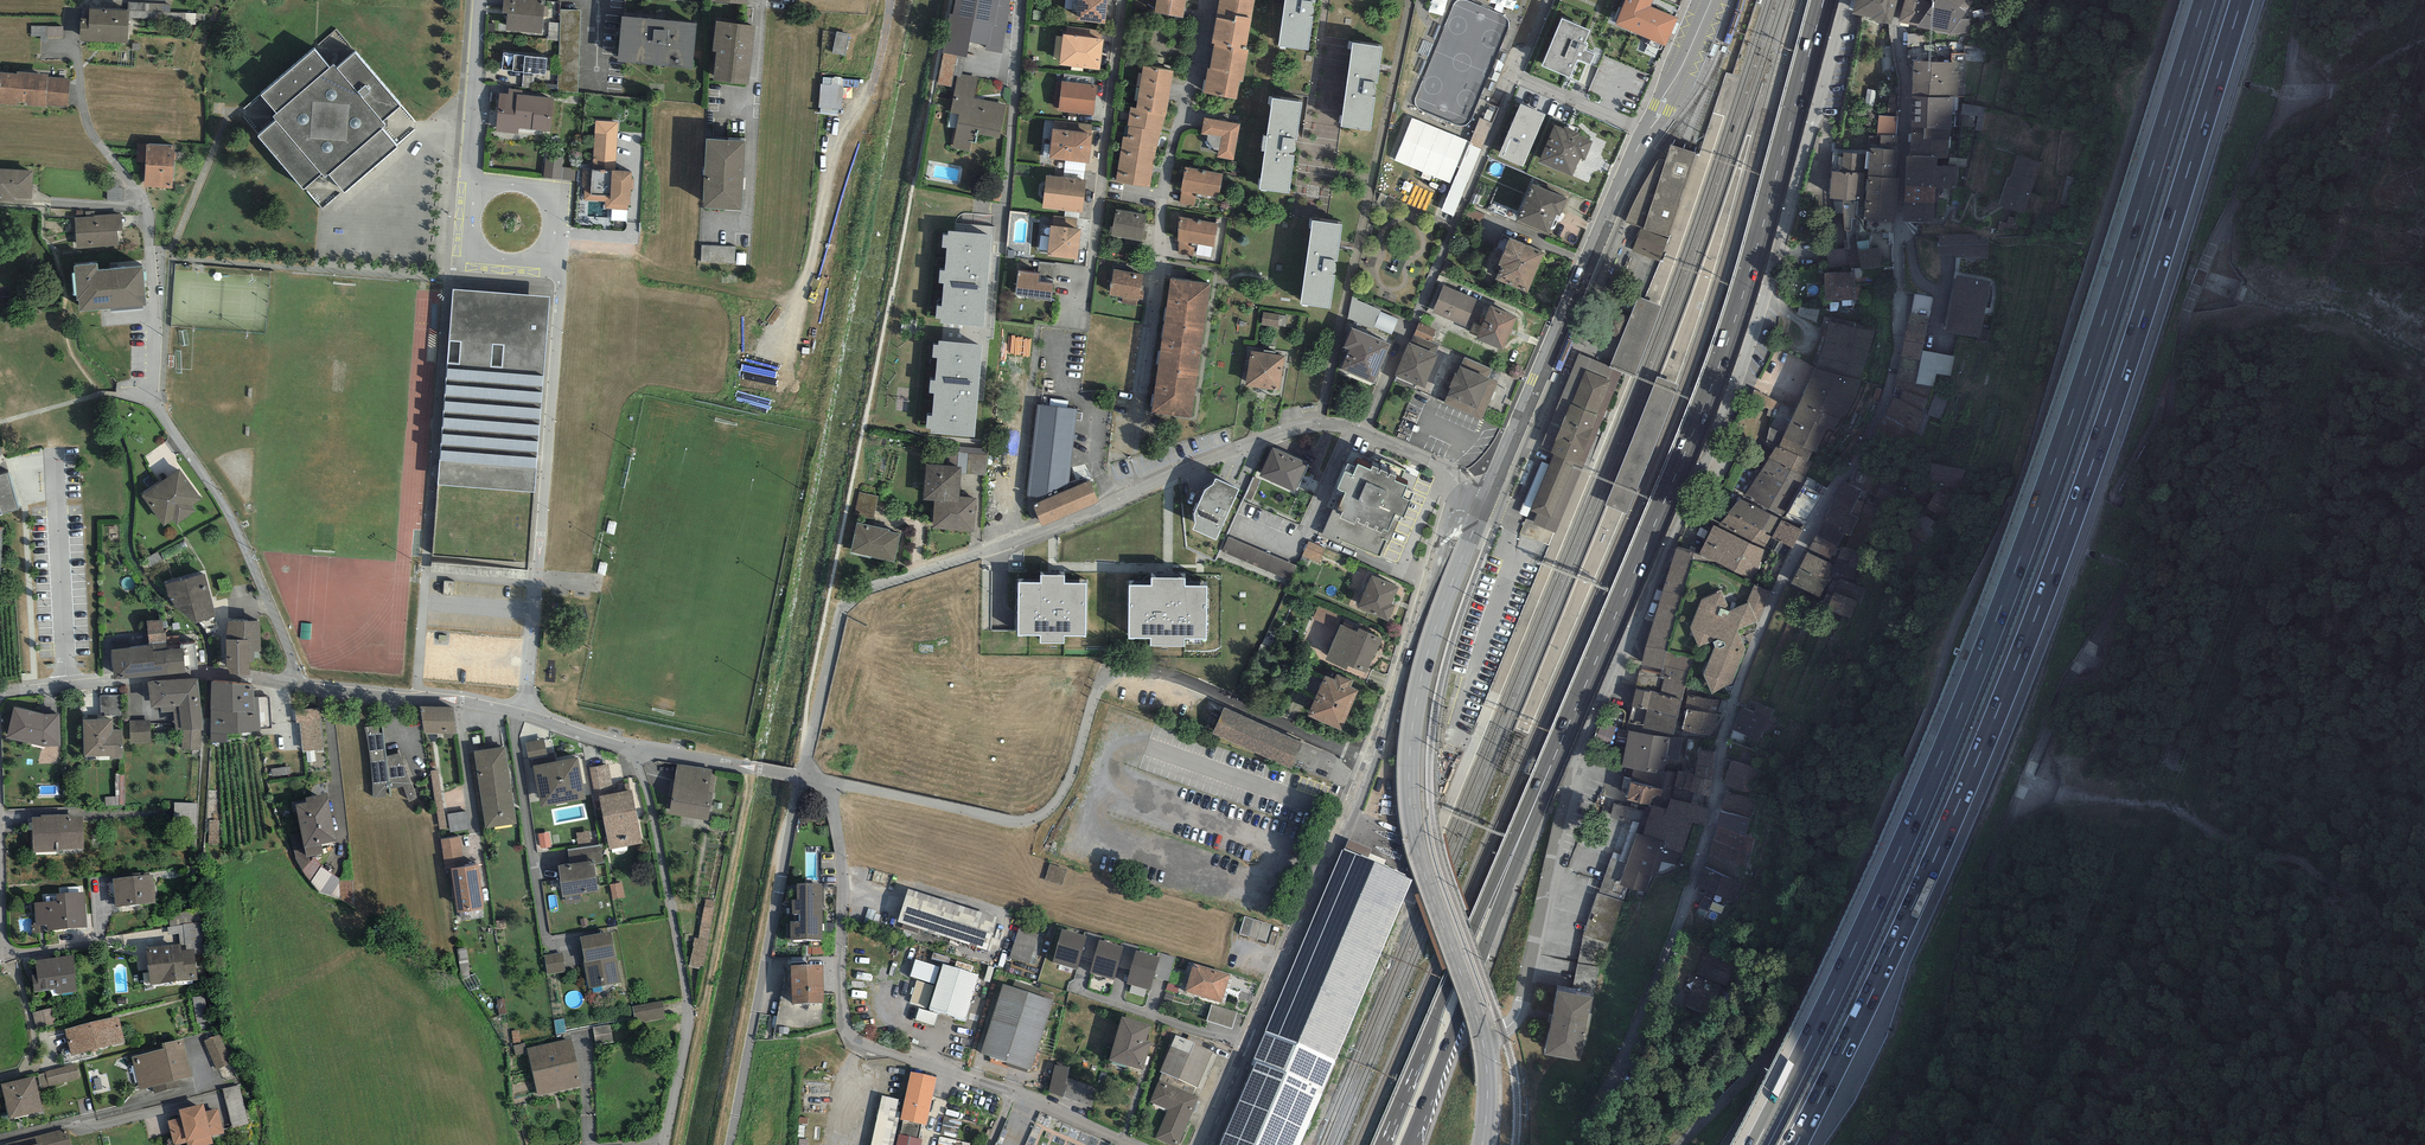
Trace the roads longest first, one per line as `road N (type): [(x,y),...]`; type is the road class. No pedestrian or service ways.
road 1 (motorway): [(2206,0),(2068,426),(1966,696),(1757,1144)]
road 2 (motorway): [(1796,1144),(1959,803),(2056,564),(2243,0)]
road 3 (primary): [(1395,1144),(1728,341),(1824,0)]
road 4 (residential): [(1582,1144),(1668,954),(1711,830),(1743,675),(1775,596),(1871,429),(1891,378),(1906,86),(1896,25),(1901,0)]
road 5 (unclassified): [(1483,1043),(1519,1013),(1578,757),(1759,330),(1847,0)]
road 6 (residential): [(1460,510),(1449,471),(1322,422),(868,589),(841,612),(802,776)]
road 7 (track): [(1894,1144),(1938,1070),(1972,914),(2065,684),(2139,560),(2170,404)]
road 8 (residential): [(1370,764),(1196,684),(1120,669),(1102,681),(1066,788),(1040,816),(1014,820),(829,781)]
road 9 (residential): [(829,781),(844,870),(840,1008),(852,1048),(1025,1099),(1135,1144)]
road 10 (tertiary): [(1479,517),(1632,158),(1711,0)]
road 11 (tertiary): [(1483,1043),(1420,860),(1409,777),(1424,665),(1479,517)]
road 12 (residential): [(547,246),(562,271),(528,715)]
road 13 (residential): [(1206,0),(1171,152),(1132,451)]
road 14 (track): [(2170,404),(2187,309),(2277,123),(2300,0)]
road 15 (residential): [(1206,1144),(1370,764)]
road 16 (residential): [(638,747),(692,1005),(668,1144)]
road 17 (unclassified): [(802,776),(730,1144)]
road 18 (residential): [(1079,330),(1121,0)]
road 19 (residential): [(301,686),(231,517),(151,398)]
road 20 (residential): [(301,686),(201,677),(0,693)]
road 21 (residential): [(1370,764),(1449,518),(1460,510)]
road 22 (residential): [(0,803),(8,961),(104,941)]
road 23 (residential): [(528,715),(301,686)]
road 24 (residential): [(745,227),(762,0)]
road 25 (residential): [(479,0),(468,172),(481,200)]
road 26 (residential): [(802,776),(638,747)]
road 27 (residential): [(481,200),(472,225),(489,258),(514,266),(547,246)]
road 28 (residential): [(547,246),(553,221),(530,189),(504,186),(481,200)]

